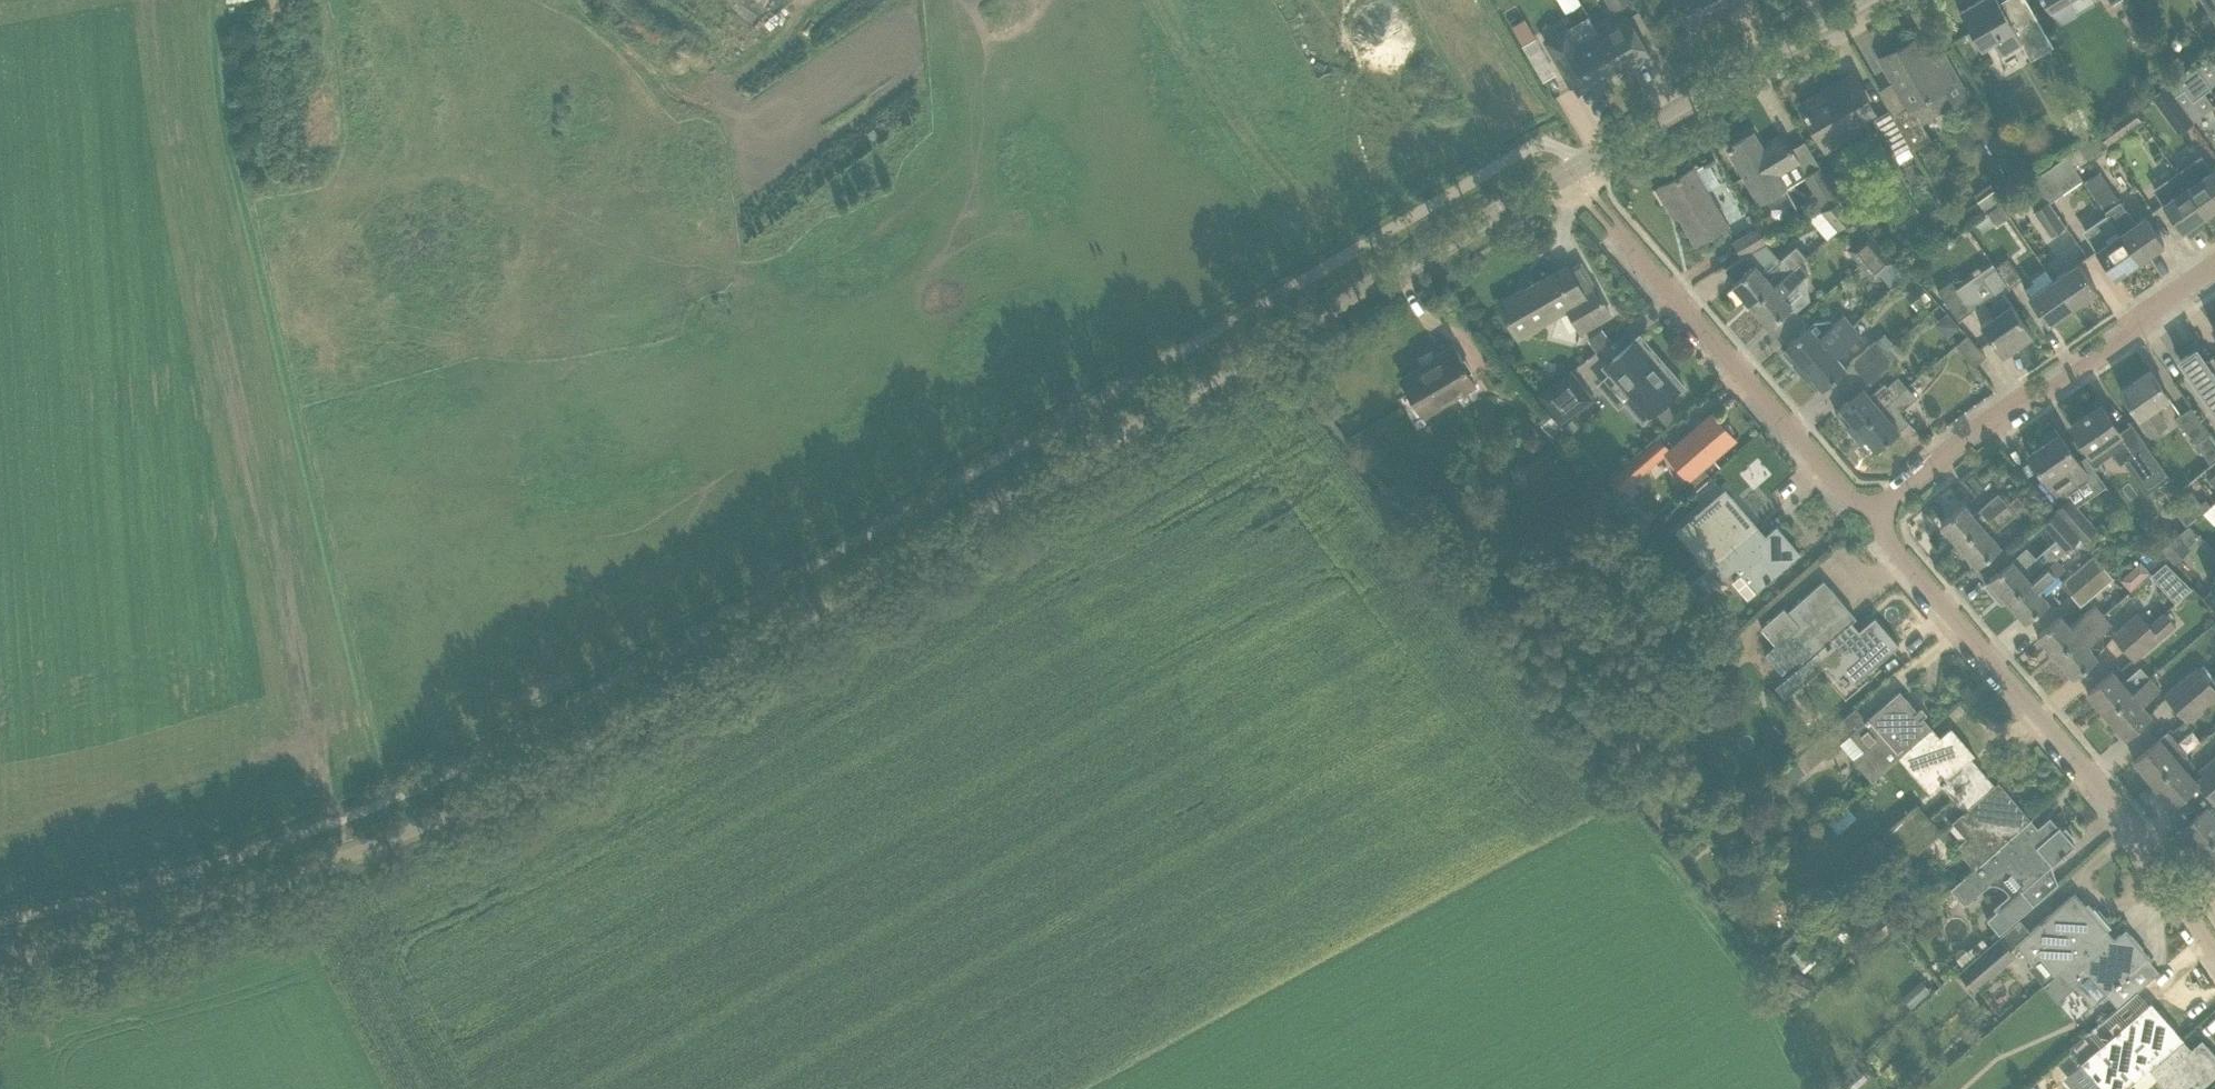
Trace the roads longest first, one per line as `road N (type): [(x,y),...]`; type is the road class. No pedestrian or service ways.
road 1 (tertiary): [(0,960),(85,950),(214,916),(511,786),(1872,0)]
road 2 (residential): [(2214,959),(2117,816),(1887,545),(1880,509)]
road 3 (residential): [(1880,509),(1946,451),(2214,267)]
road 4 (residential): [(1880,509),(1850,497),(1612,220)]

